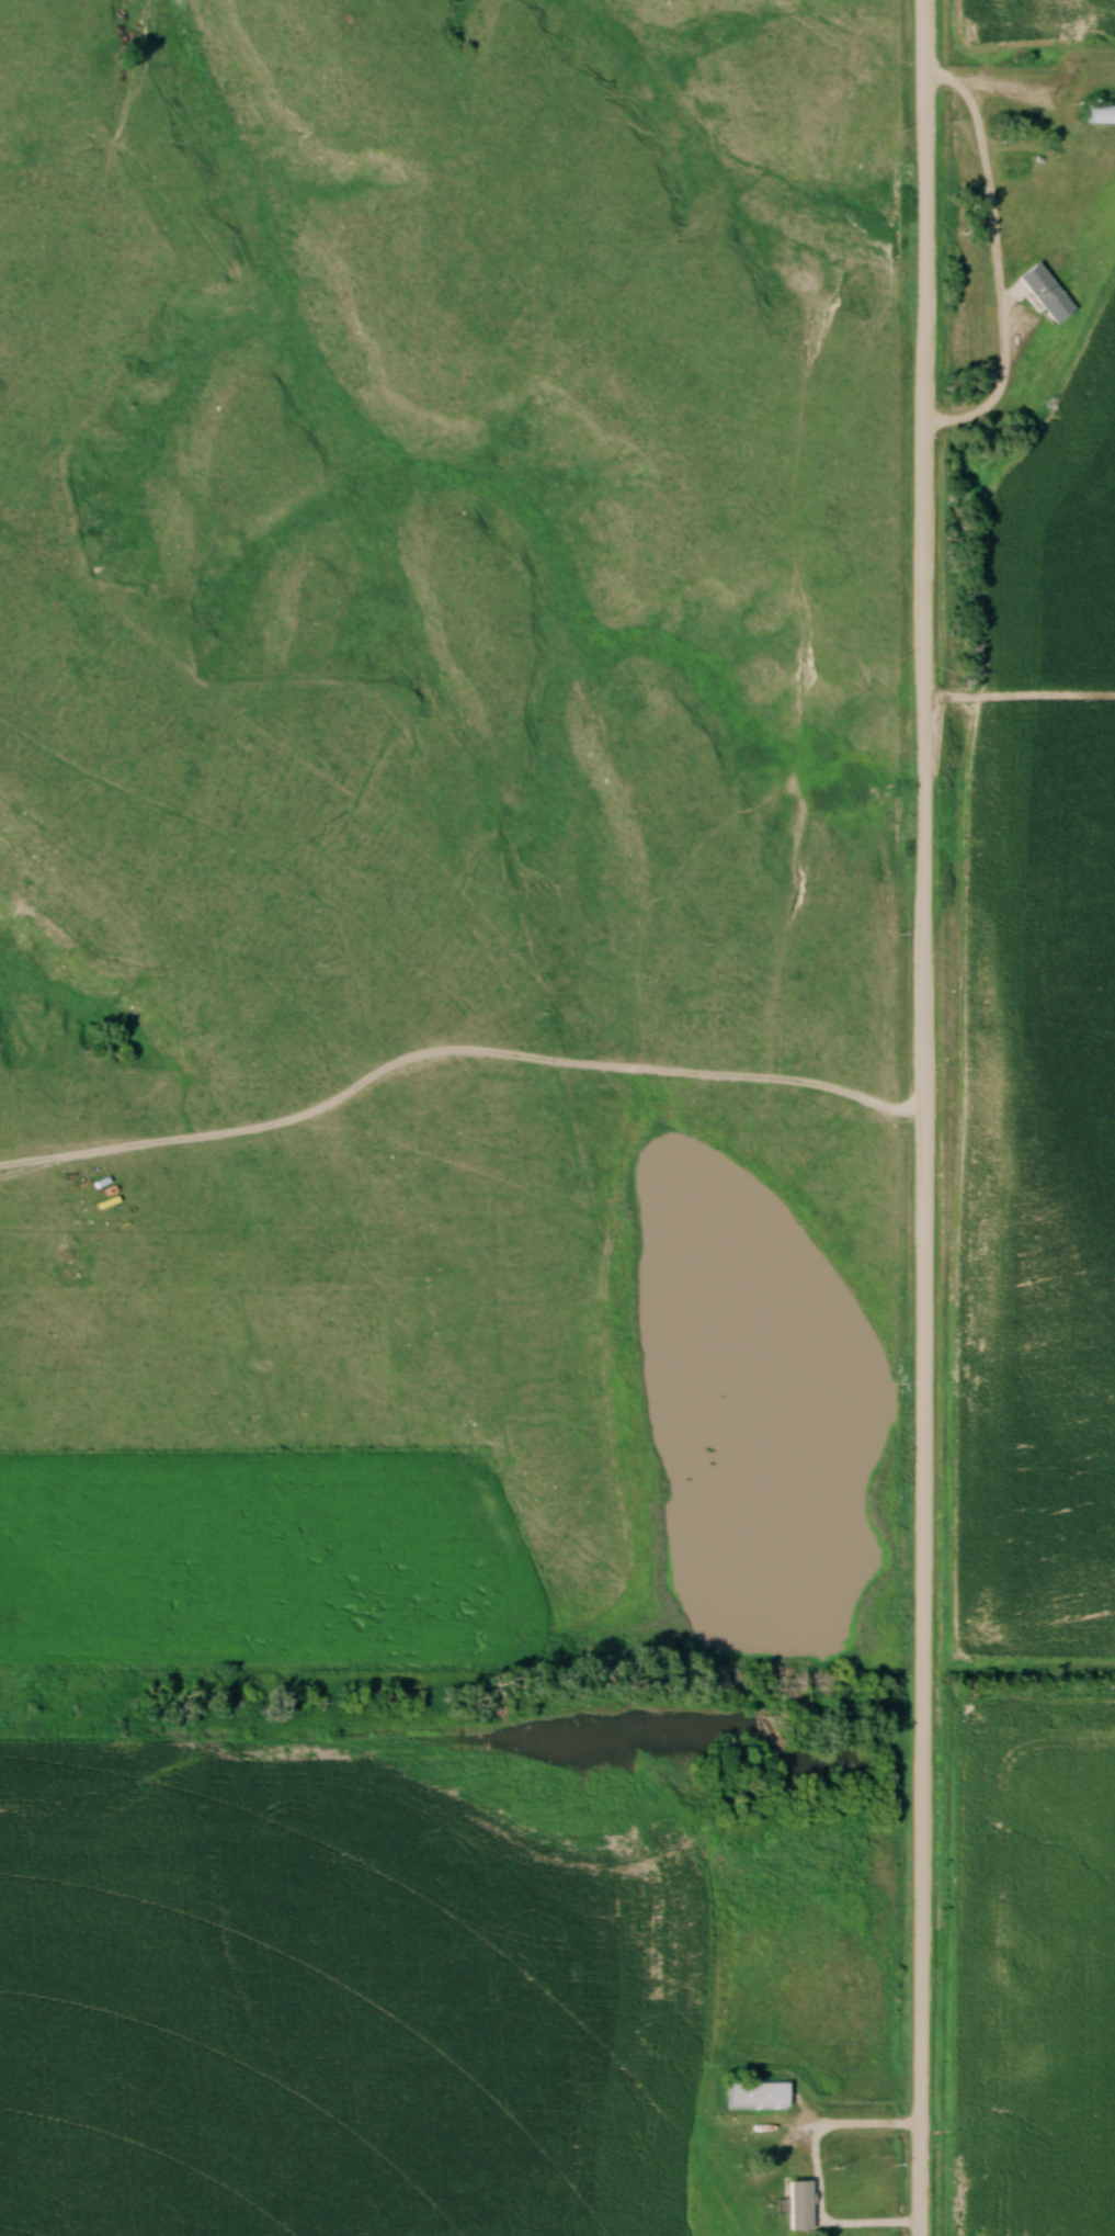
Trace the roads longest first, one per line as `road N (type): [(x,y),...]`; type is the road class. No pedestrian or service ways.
road 1 (residential): [(923,2235),(928,0)]

